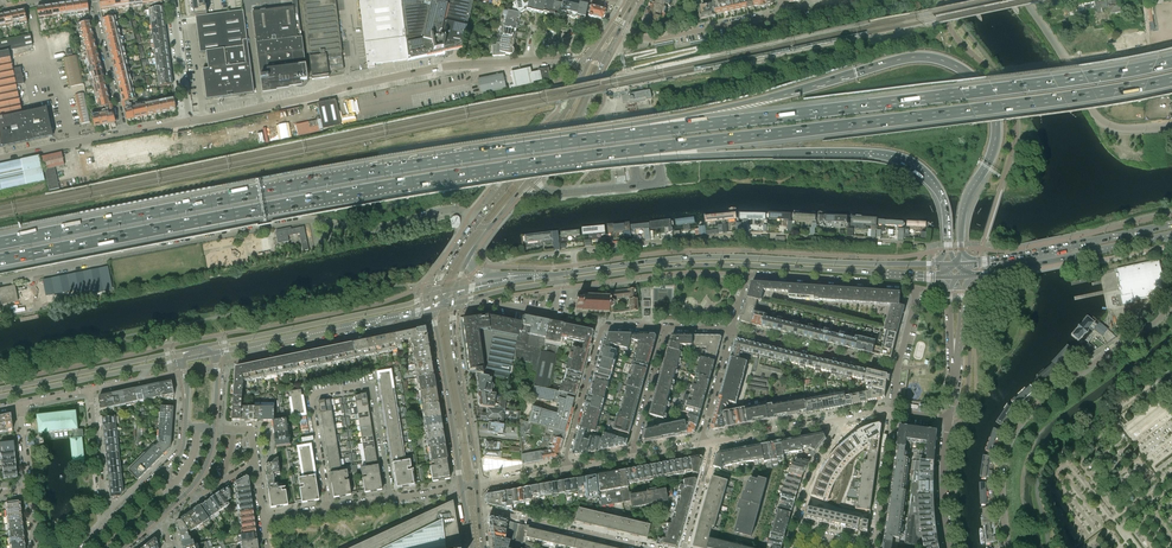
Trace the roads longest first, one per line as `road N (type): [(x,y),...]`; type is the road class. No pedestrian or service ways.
road 1 (motorway): [(961,253),(962,213),(989,159),(995,114),(975,80),(941,59),(898,59),(757,100),(489,155)]
road 2 (motorway): [(1171,62),(489,155)]
road 3 (motorway): [(0,259),(584,157)]
road 4 (motorway): [(584,157),(1171,80)]
road 5 (motorway): [(489,155),(0,243)]
road 6 (motorway): [(584,157),(888,155),(931,181),(945,212),(947,251)]
road 7 (residential): [(575,272),(572,250),(714,236),(928,244),(914,263)]
road 8 (secondary): [(557,282),(713,265),(936,277)]
road 9 (unclassified): [(189,122),(444,68),(528,61)]
road 10 (secondary): [(914,263),(708,257),(575,272)]
road 11 (unclassified): [(0,280),(319,222)]
road 12 (residential): [(1161,316),(1054,390),(1016,428),(1001,471),(1007,547)]
road 13 (residential): [(328,509),(311,399),(362,386),(374,394),(391,499)]
road 14 (residential): [(748,275),(916,287),(897,370)]
road 15 (secondary): [(433,294),(206,346)]
road 16 (residential): [(1171,126),(1100,120),(1024,0)]
road 17 (residential): [(562,470),(602,328),(667,328)]
road 18 (tertiary): [(593,56),(566,112),(474,224)]
road 19 (tertiary): [(489,227),(569,133),(606,58)]
road 20 (secondary): [(975,275),(1171,235)]
road 21 (secondary): [(1171,225),(975,262)]
road 22 (secondary): [(191,349),(0,389)]
road 23 (tertiary): [(476,485),(453,305)]
road 24 (residential): [(649,547),(473,510)]
road 25 (tertiary): [(433,311),(461,487)]
road 26 (residential): [(732,330),(897,370)]
road 27 (residential): [(780,14),(654,39),(619,32)]
road 28 (residential): [(247,347),(264,354),(386,329),(392,320)]
road 29 (secondary): [(0,396),(149,366)]
road 30 (secondary): [(247,347),(392,320)]
road 31 (unclassified): [(335,226),(381,228),(452,209),(474,224)]
road 32 (residential): [(94,0),(124,134)]
road 33 (residential): [(892,411),(874,547)]
road 34 (residential): [(113,522),(103,510),(90,390)]
road 35 (residential): [(667,328),(630,457)]
road 36 (residential): [(708,443),(838,417)]
road 37 (residential): [(949,419),(950,547)]
road 38 (unclassified): [(0,159),(124,134)]
road 39 (residential): [(189,122),(171,0)]
road 40 (residential): [(795,528),(808,482),(840,433),(838,417)]

